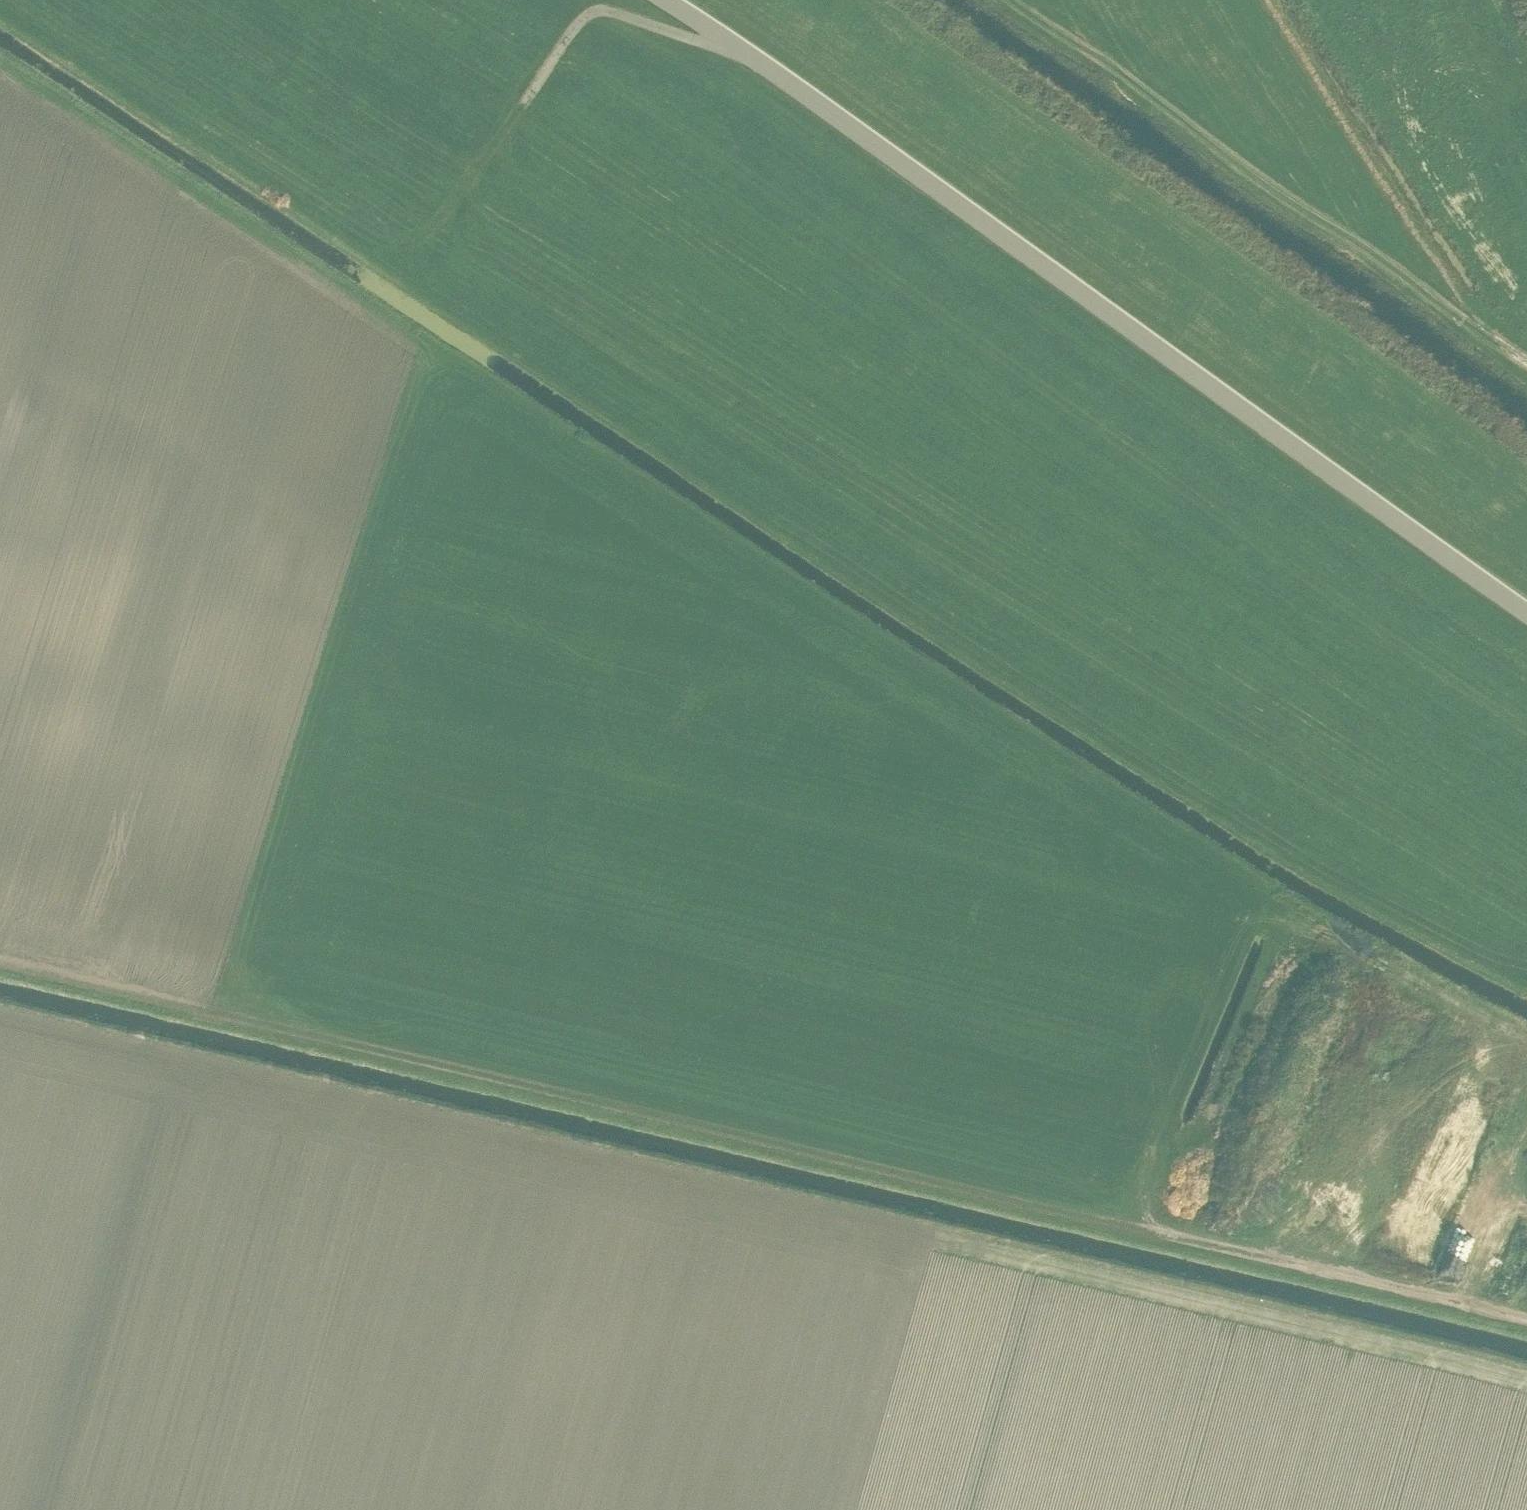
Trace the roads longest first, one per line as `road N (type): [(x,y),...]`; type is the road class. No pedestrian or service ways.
road 1 (unclassified): [(1526,622),(659,0)]

